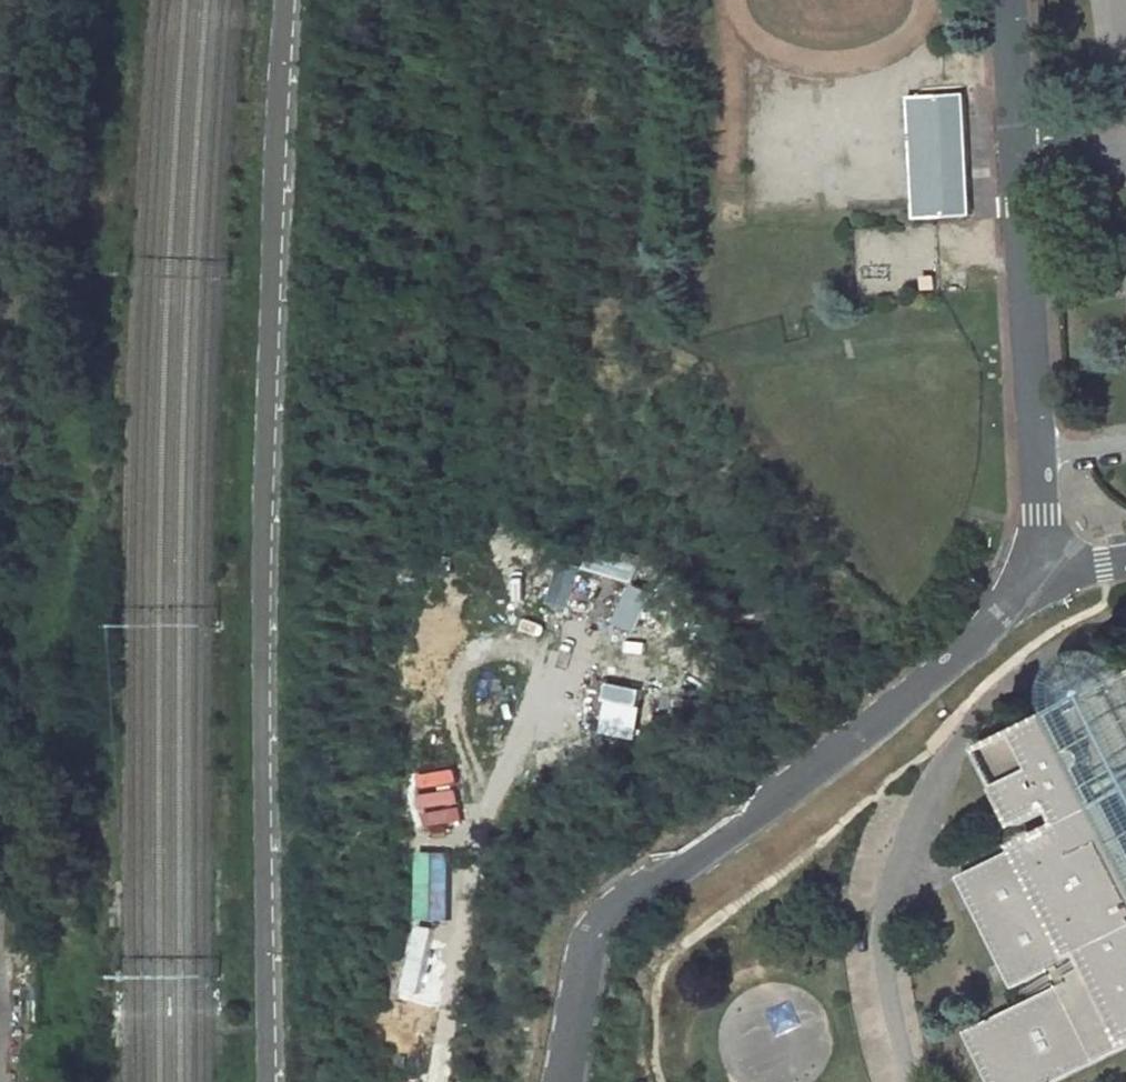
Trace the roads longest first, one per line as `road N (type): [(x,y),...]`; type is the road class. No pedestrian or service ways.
road 1 (unclassified): [(285,0),(263,481),(263,1081)]
road 2 (unclassified): [(565,1081),(592,944),(607,919),(855,739),(1043,561)]
road 3 (track): [(431,1081),(461,898),(560,628)]
road 4 (residential): [(1018,155),(1038,455)]
road 5 (residential): [(1010,0),(1018,155)]

